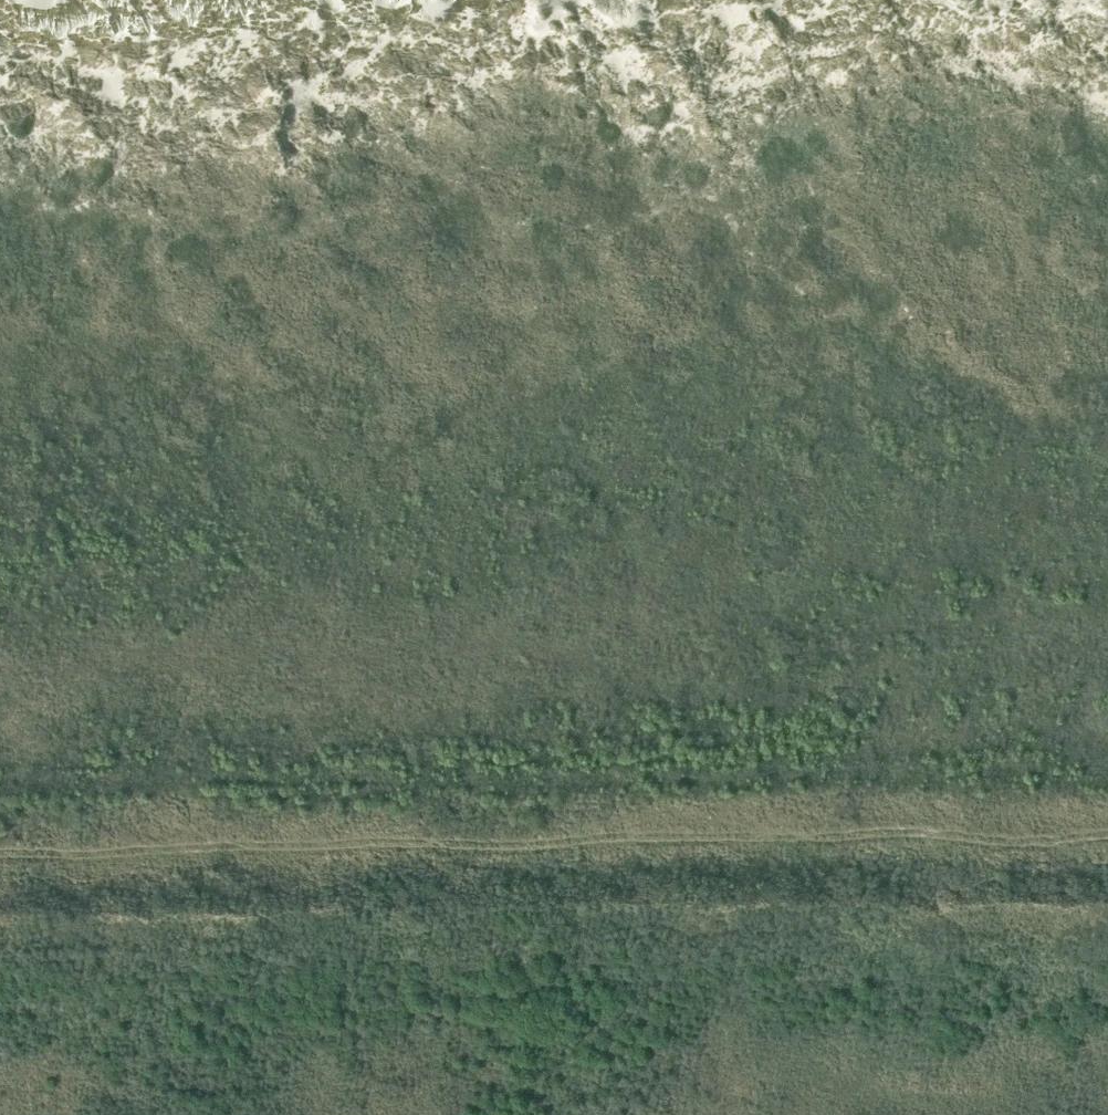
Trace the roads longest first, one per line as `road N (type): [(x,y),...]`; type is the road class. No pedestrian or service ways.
road 1 (track): [(1107,839),(0,859)]

